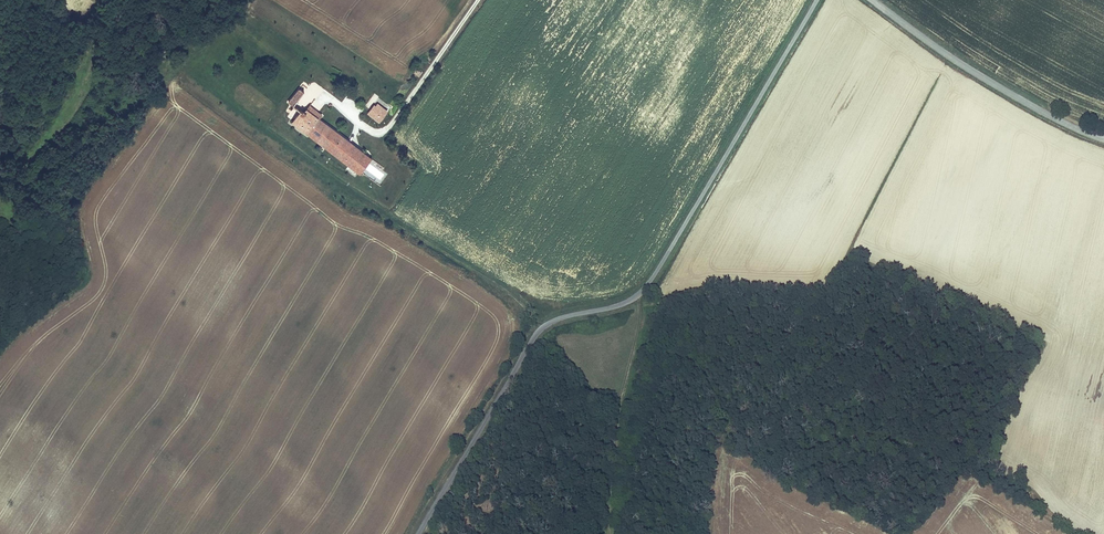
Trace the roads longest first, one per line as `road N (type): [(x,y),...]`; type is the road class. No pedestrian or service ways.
road 1 (unclassified): [(817,0),(644,290),(535,335),(418,533)]
road 2 (unclassified): [(871,0),(1004,91),(1103,140)]

